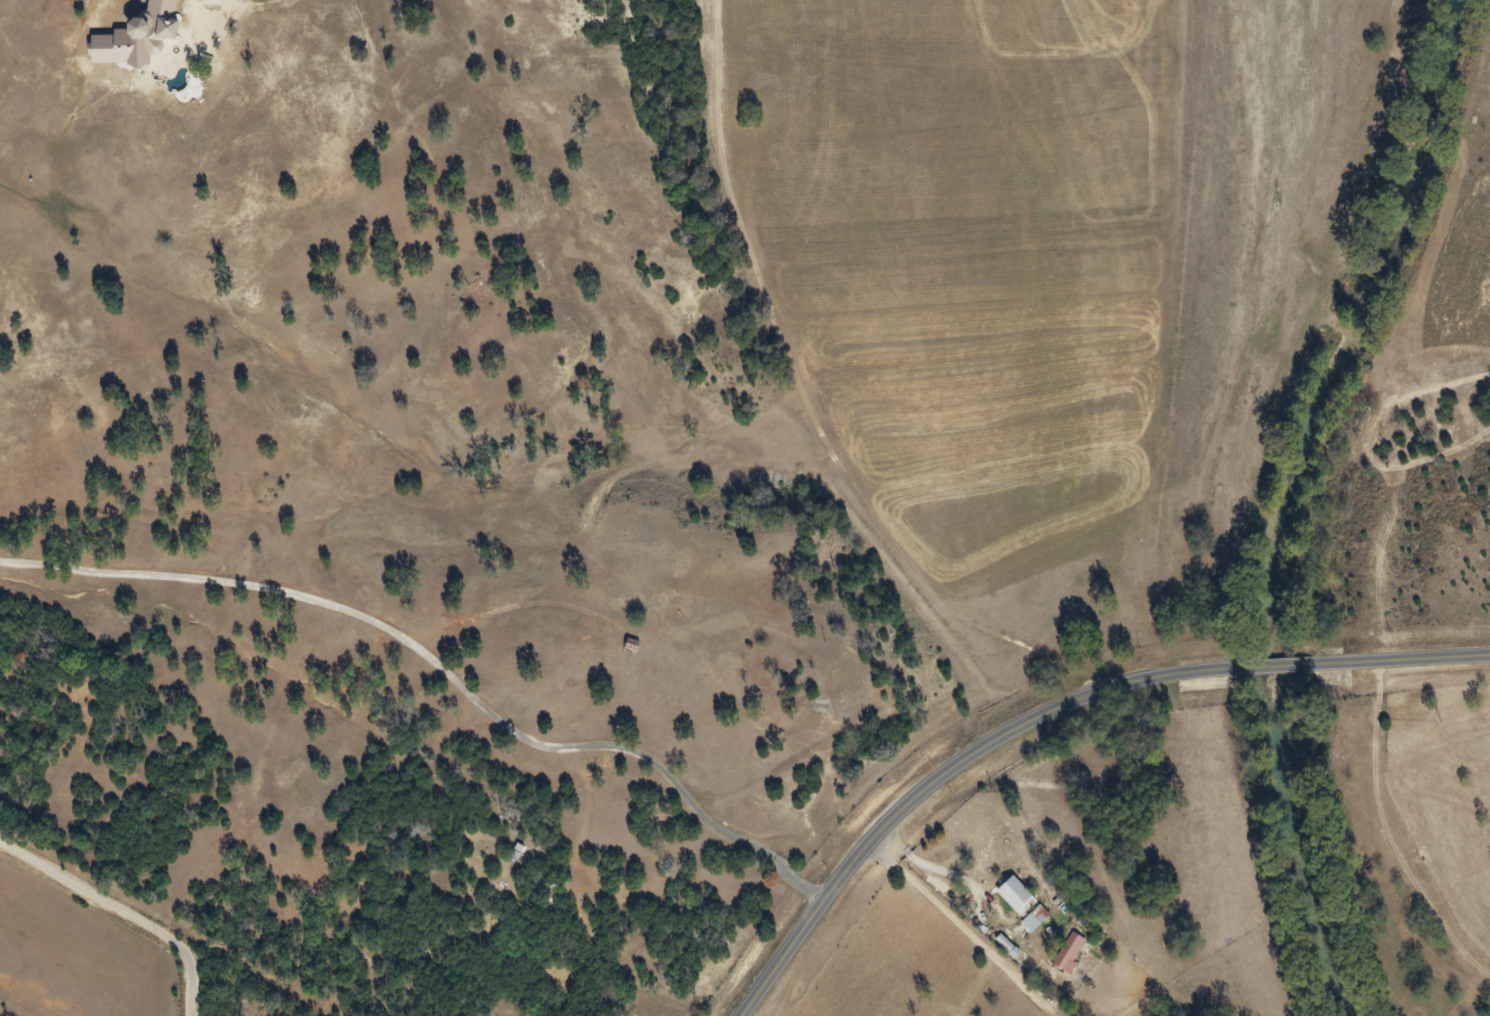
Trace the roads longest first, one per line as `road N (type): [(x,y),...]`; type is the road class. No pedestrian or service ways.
road 1 (secondary): [(741,1015),(855,857),(896,812),(976,749),(1120,682),(1237,666)]
road 2 (secondary): [(1325,663),(1489,654)]

